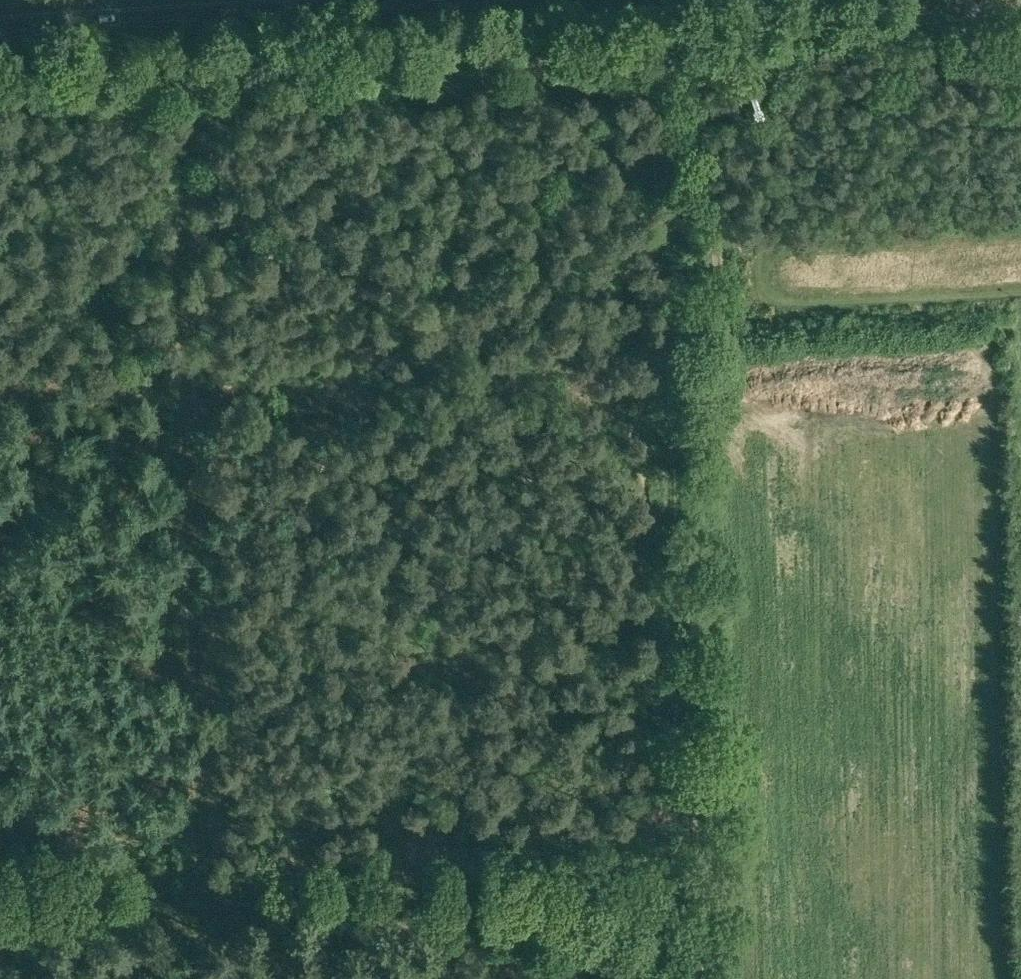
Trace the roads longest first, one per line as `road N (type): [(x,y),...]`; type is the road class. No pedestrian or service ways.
road 1 (unclassified): [(0,101),(651,67),(789,50),(931,14)]
road 2 (track): [(191,94),(197,892)]
road 3 (track): [(0,893),(688,888)]
road 4 (track): [(684,797),(657,233)]
road 5 (primary): [(0,15),(223,0)]
road 6 (track): [(695,978),(684,797)]
road 7 (track): [(657,233),(651,67)]

